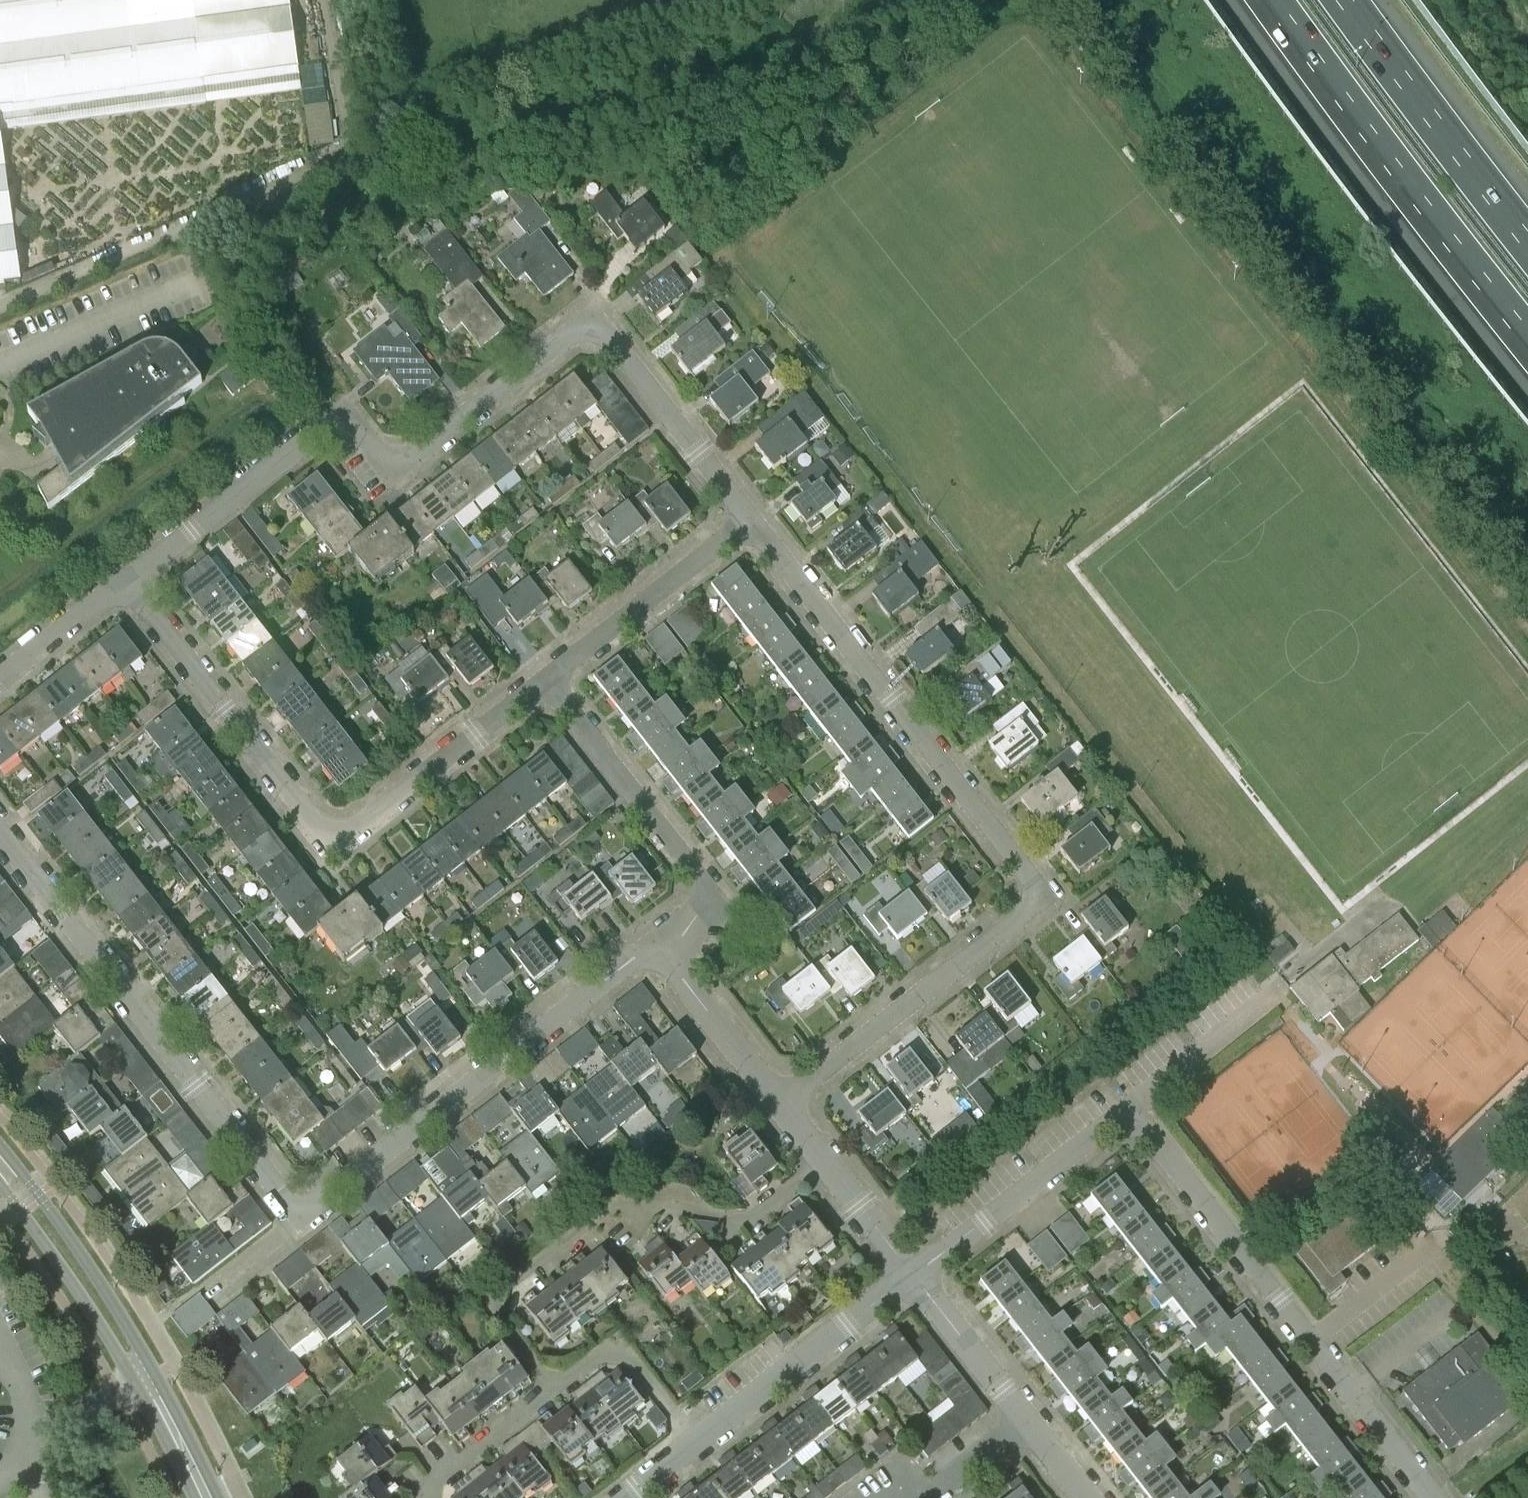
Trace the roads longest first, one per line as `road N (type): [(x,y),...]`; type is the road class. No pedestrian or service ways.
road 1 (residential): [(124,583),(317,434),(345,427),(382,460),(418,460),(590,328),(604,334),(752,525)]
road 2 (residential): [(752,525),(1035,896),(1031,911),(781,1103)]
road 3 (residential): [(1430,1497),(1127,1109),(910,1275)]
road 4 (track): [(1527,516),(1238,184),(1095,0)]
road 5 (residential): [(124,583),(330,833),(349,832),(547,683)]
road 6 (residential): [(826,1163),(747,1219),(616,1203),(493,1298),(491,1308),(550,1391)]
road 7 (residential): [(303,1215),(0,834)]
road 8 (motorway): [(1259,0),(1527,355)]
road 9 (residential): [(303,1215),(655,947)]
road 10 (tertiary): [(204,1497),(85,1280),(0,1163)]
road 11 (residential): [(655,947),(700,911),(704,881),(547,683)]
road 12 (motorway): [(1527,247),(1341,0)]
road 13 (residential): [(910,1275),(697,1438)]
road 14 (residential): [(547,683),(752,525)]
road 15 (residential): [(781,1103),(655,947)]
road 16 (residential): [(550,1391),(616,1350),(697,1438)]
road 17 (residential): [(1019,1416),(910,1275)]
road 18 (residential): [(428,1497),(430,1485),(550,1391)]
road 19 (residential): [(0,680),(124,583)]
road 20 (residential): [(910,1275),(826,1163)]
road 21 (residential): [(908,1497),(1019,1416)]

